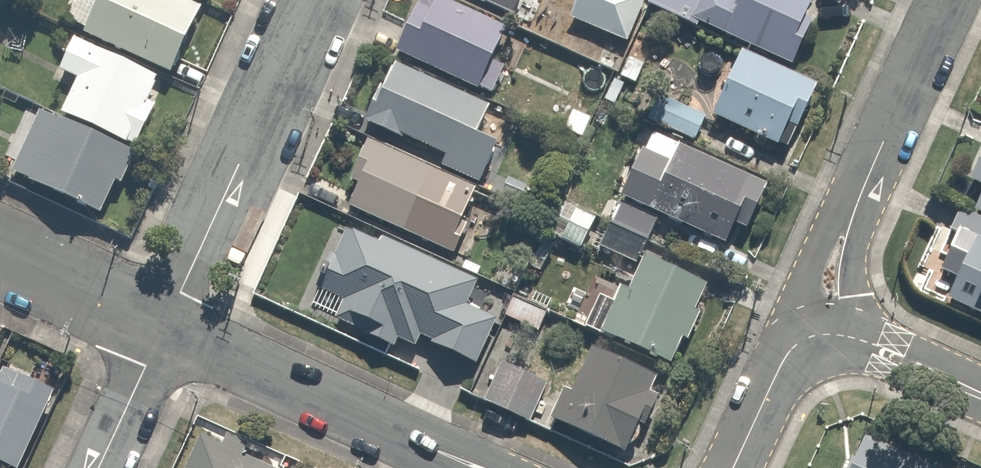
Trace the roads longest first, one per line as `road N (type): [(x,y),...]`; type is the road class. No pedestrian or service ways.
road 1 (residential): [(313,0),(163,330)]
road 2 (residential): [(829,329),(828,294),(850,216),(945,0)]
road 3 (residential): [(163,330),(479,467)]
road 4 (residential): [(0,255),(163,330)]
road 5 (residential): [(729,467),(788,348),(829,329)]
road 6 (residential): [(829,329),(980,391)]
road 7 (residential): [(163,330),(98,467)]

